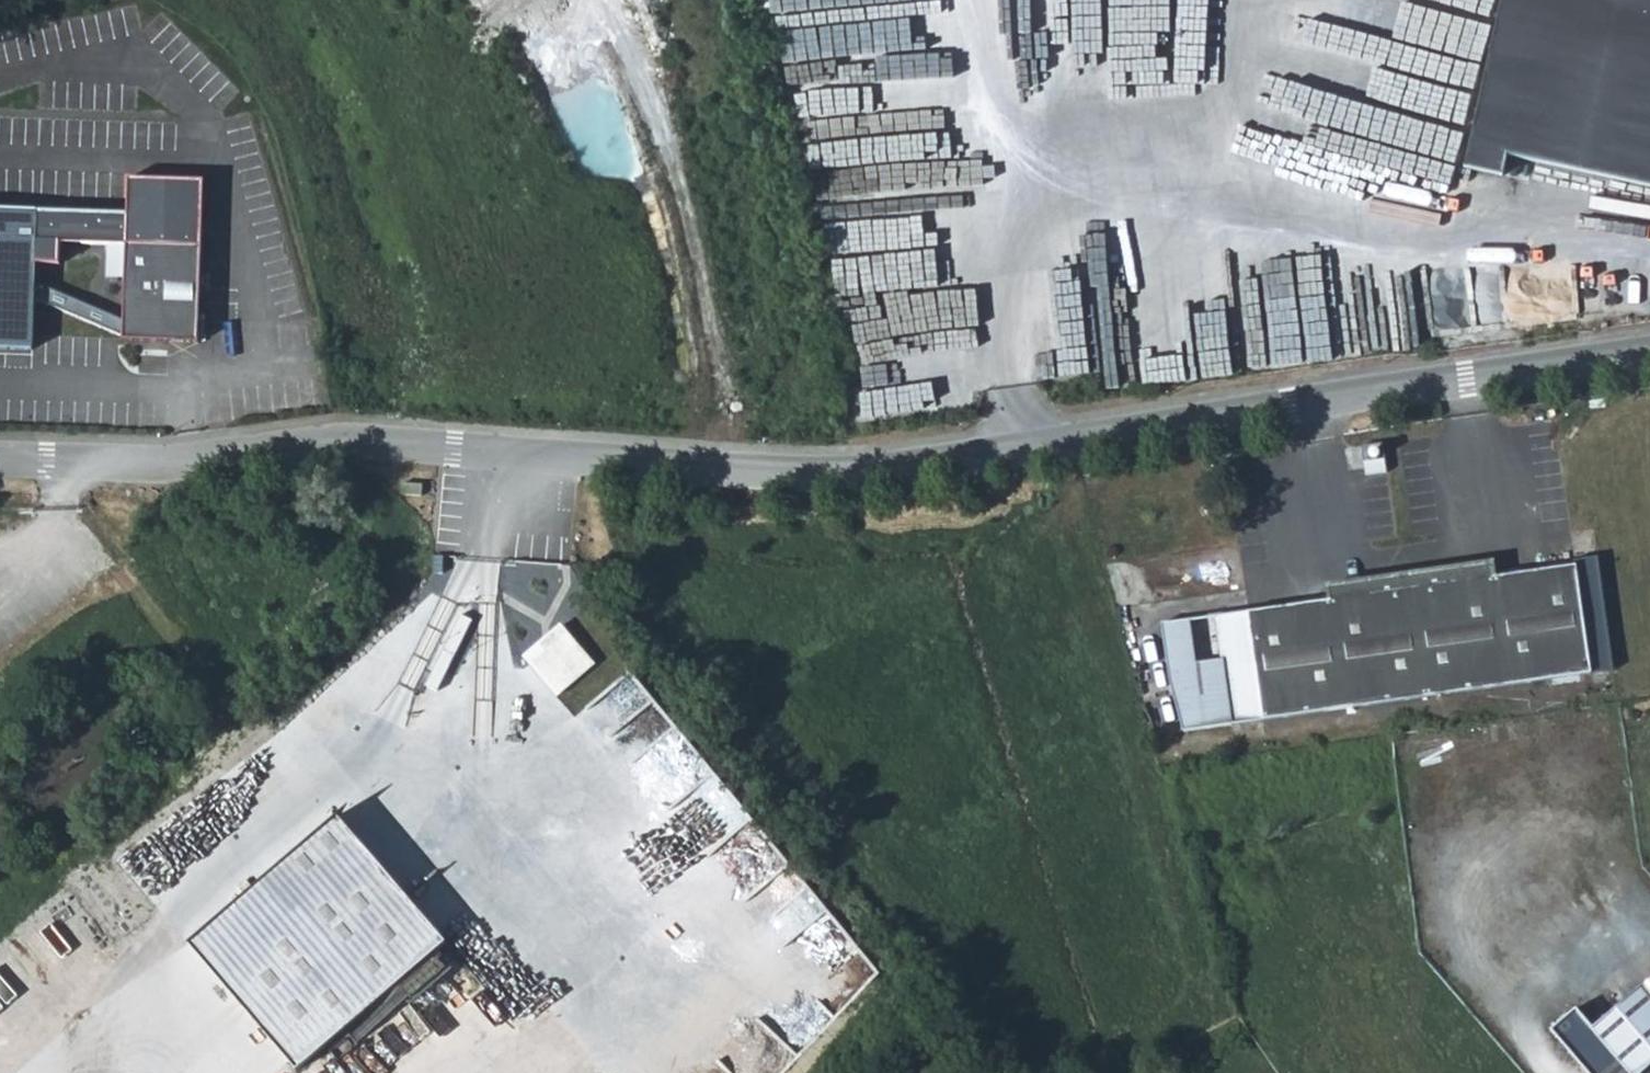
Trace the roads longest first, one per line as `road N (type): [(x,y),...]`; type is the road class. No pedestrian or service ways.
road 1 (unclassified): [(1649,348),(862,470),(729,468),(342,435),(152,459),(0,463)]

